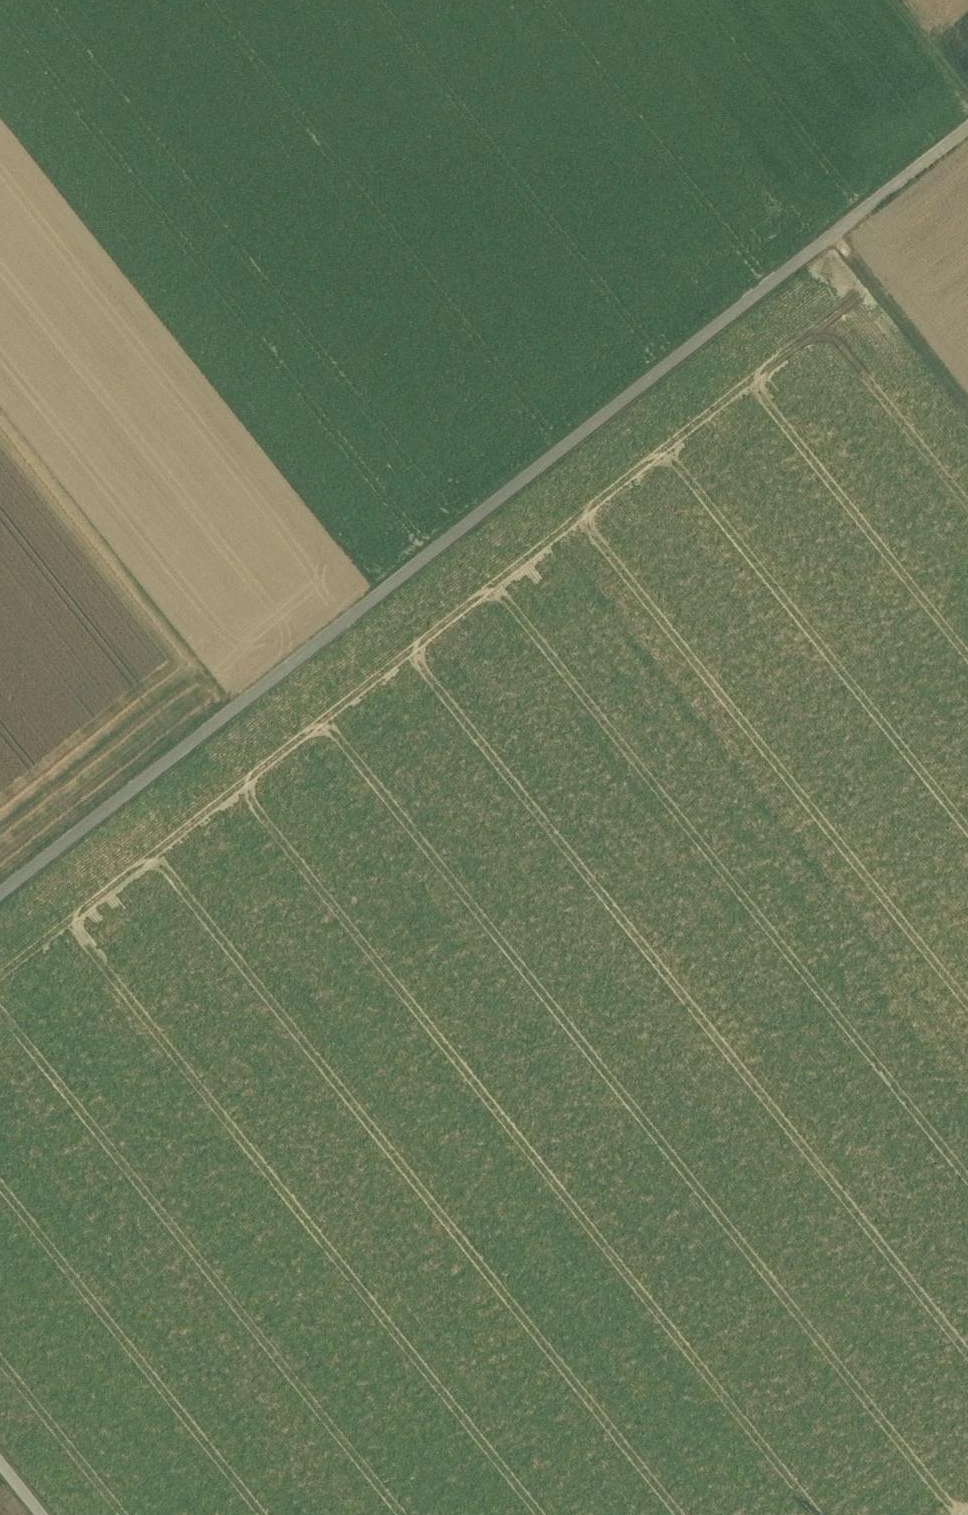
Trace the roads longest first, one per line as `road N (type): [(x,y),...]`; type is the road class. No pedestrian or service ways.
road 1 (track): [(0,895),(967,129)]
road 2 (track): [(834,235),(967,405)]

